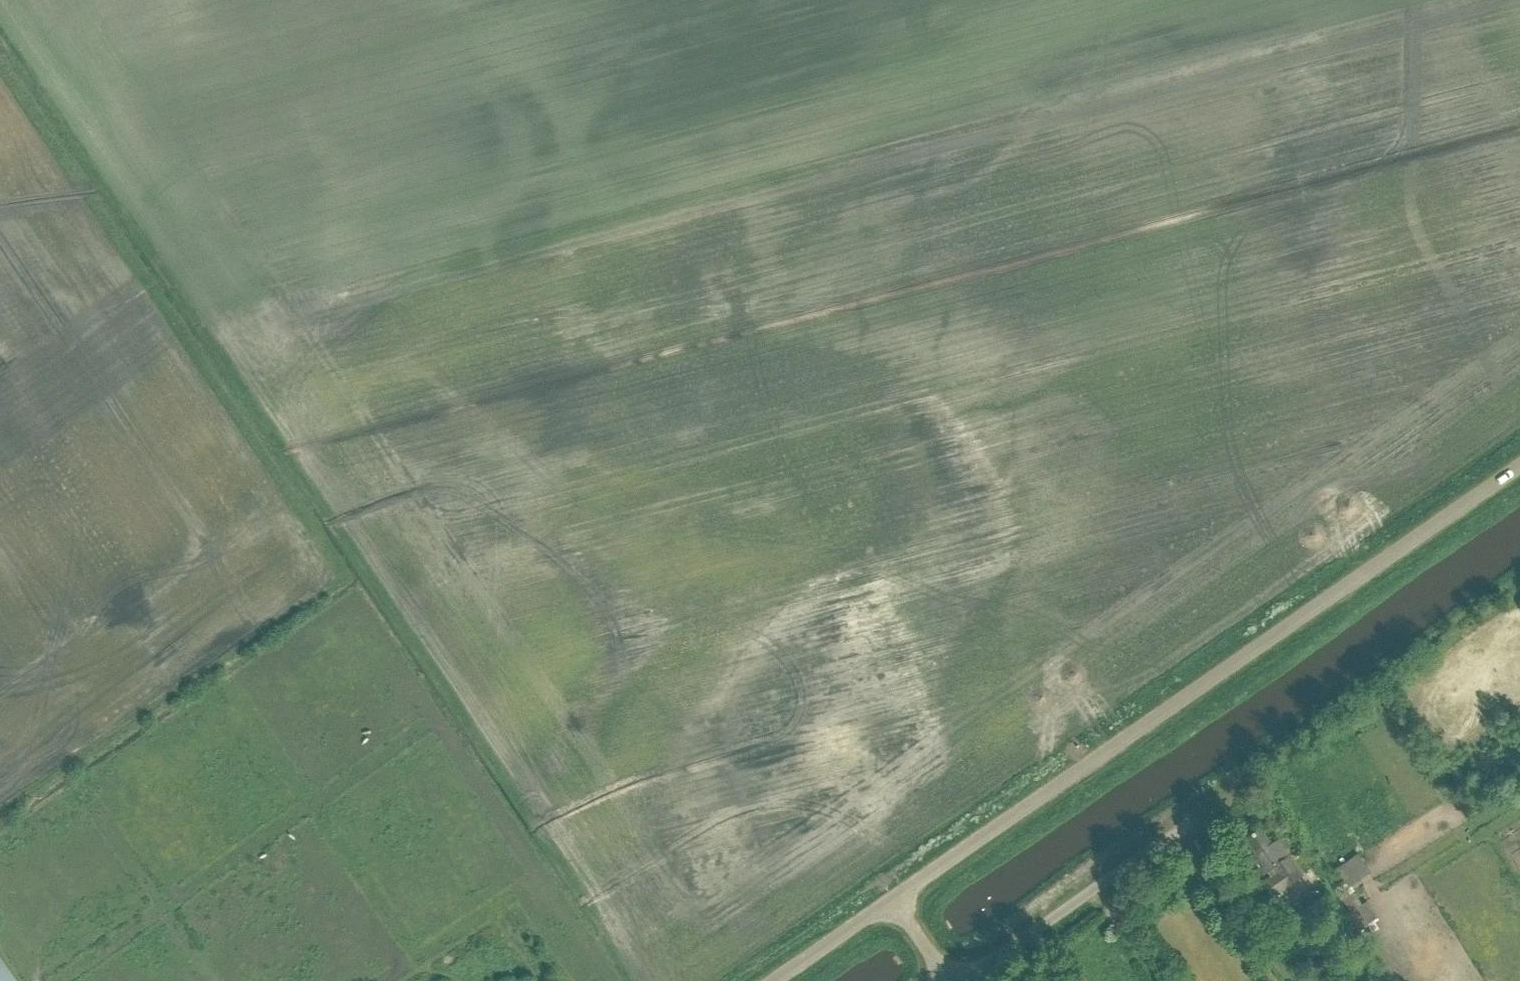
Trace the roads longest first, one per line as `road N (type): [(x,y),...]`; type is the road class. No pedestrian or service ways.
road 1 (unclassified): [(896,894),(1519,462)]
road 2 (residential): [(1189,821),(958,980)]
road 3 (unclassified): [(770,980),(896,894)]

